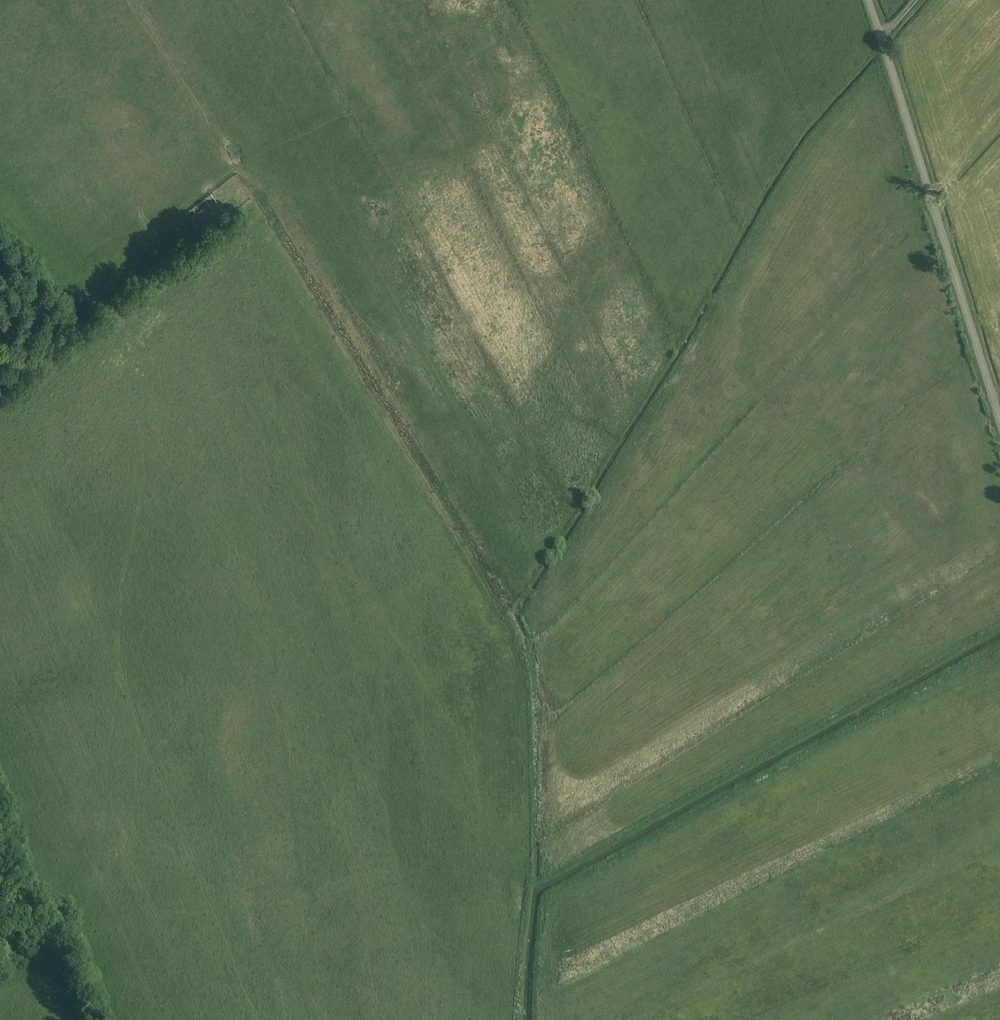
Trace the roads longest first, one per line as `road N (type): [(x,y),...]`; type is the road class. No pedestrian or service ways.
road 1 (unclassified): [(999,420),(869,0)]

